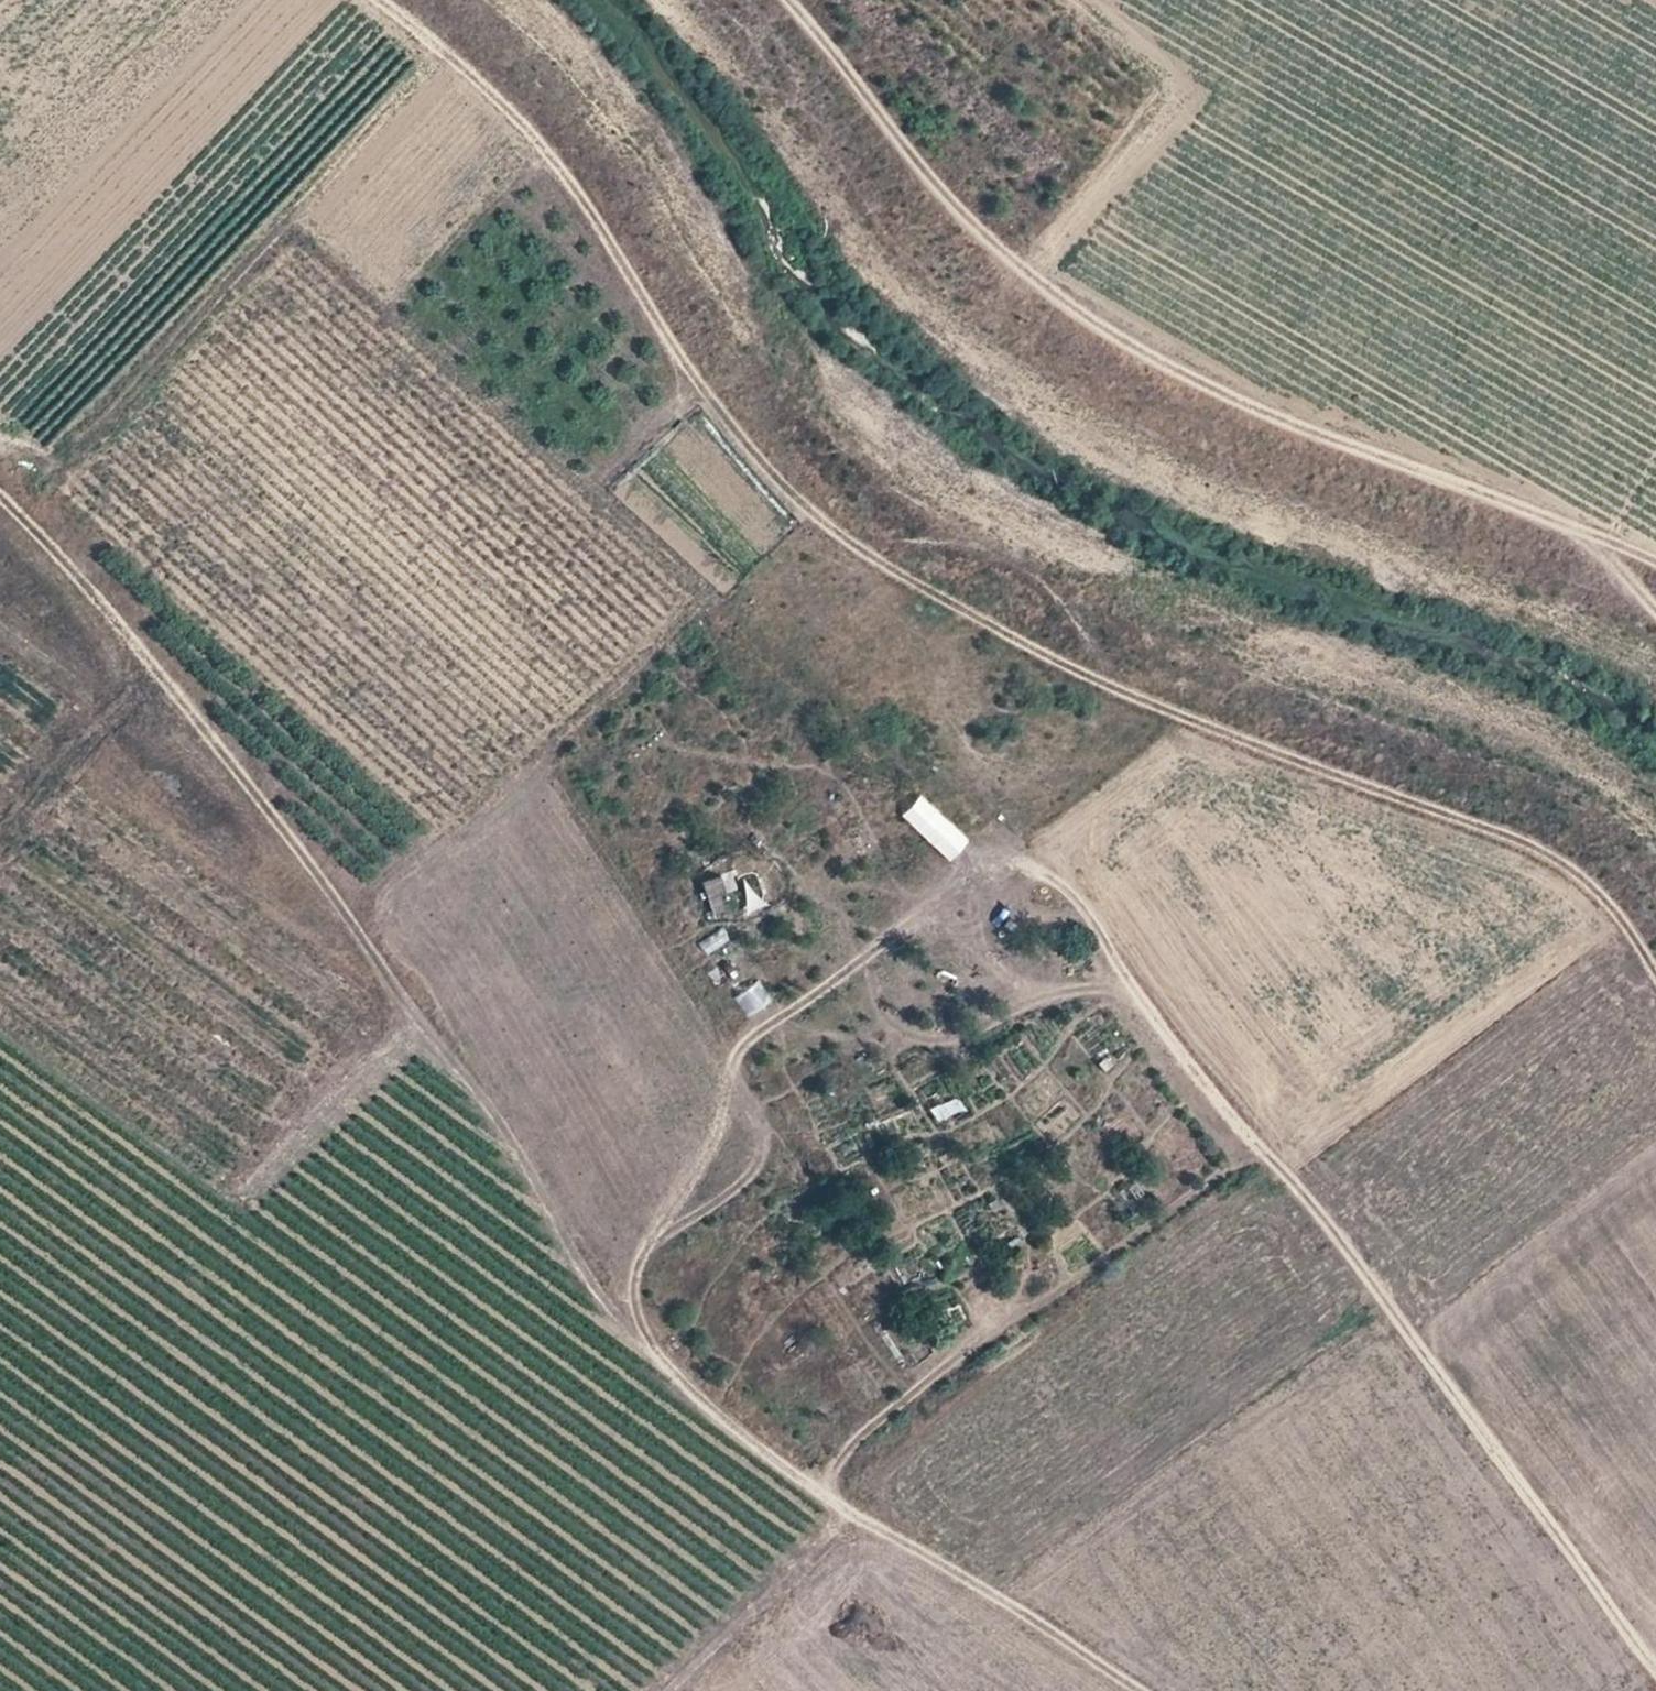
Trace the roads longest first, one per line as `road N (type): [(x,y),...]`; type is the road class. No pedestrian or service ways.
road 1 (track): [(503,0),(591,77),(738,307),(970,499),(1294,658),(1473,715),(1560,757),(1655,840)]
road 2 (track): [(671,0),(876,273),(1023,389),(1201,490),(1337,550),(1583,628),(1655,665)]

